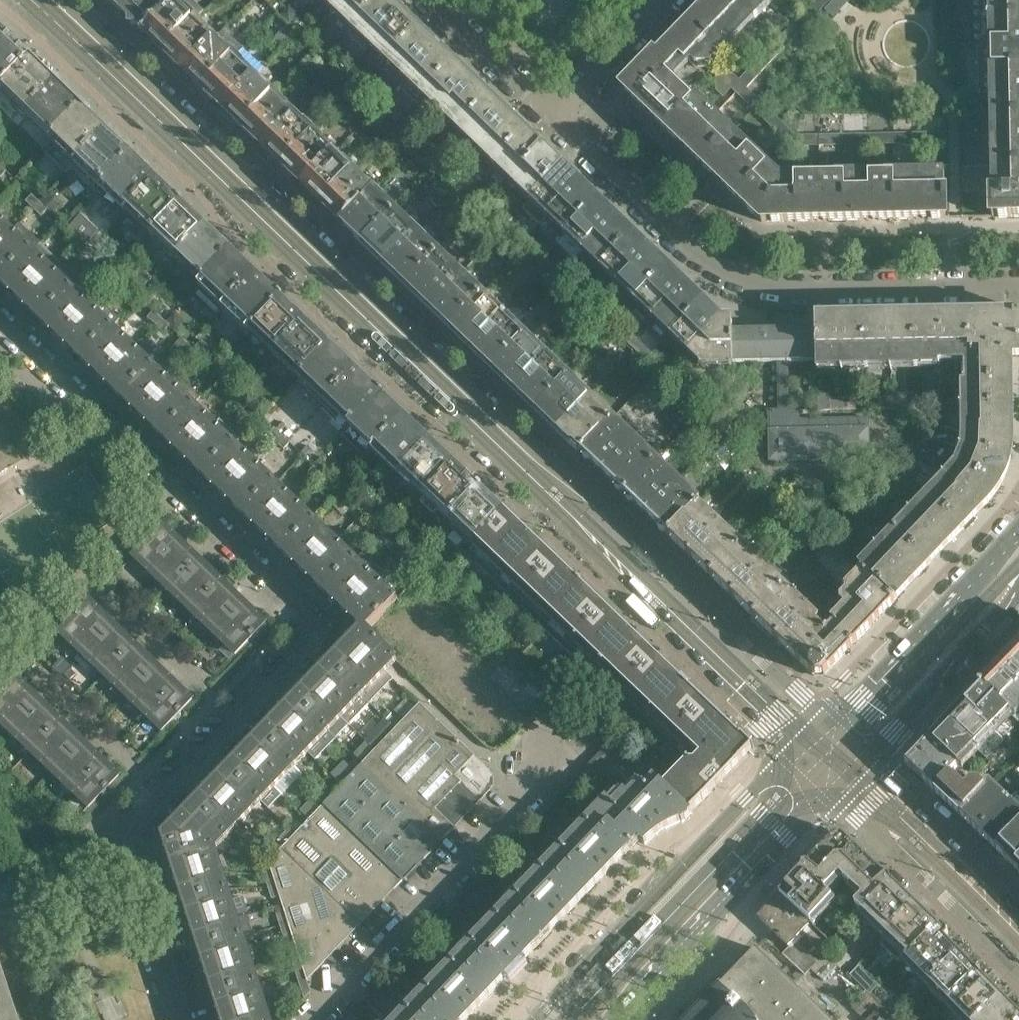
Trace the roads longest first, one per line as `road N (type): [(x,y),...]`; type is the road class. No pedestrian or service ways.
road 1 (residential): [(0,324),(306,615),(309,641),(129,830)]
road 2 (tertiary): [(530,469),(38,0)]
road 3 (residential): [(1018,284),(754,282),(710,259),(555,121)]
road 4 (tertiary): [(833,725),(600,505),(530,469)]
road 5 (tertiary): [(530,469),(604,553),(757,700),(797,754)]
road 6 (secondary): [(797,754),(536,1019)]
road 7 (residential): [(311,1019),(530,796),(546,760)]
road 8 (secondary): [(609,1019),(829,787)]
road 9 (secondary): [(1018,531),(833,725)]
road 10 (tertiary): [(829,787),(1018,971)]
road 11 (secondary): [(862,753),(923,698),(1018,586)]
road 12 (tertiary): [(1018,918),(862,753)]
road 13 (residential): [(191,1019),(129,830)]
road 14 (residential): [(555,121),(439,0)]
road 15 (residential): [(666,0),(555,121)]
road 16 (residential): [(0,890),(129,830)]

